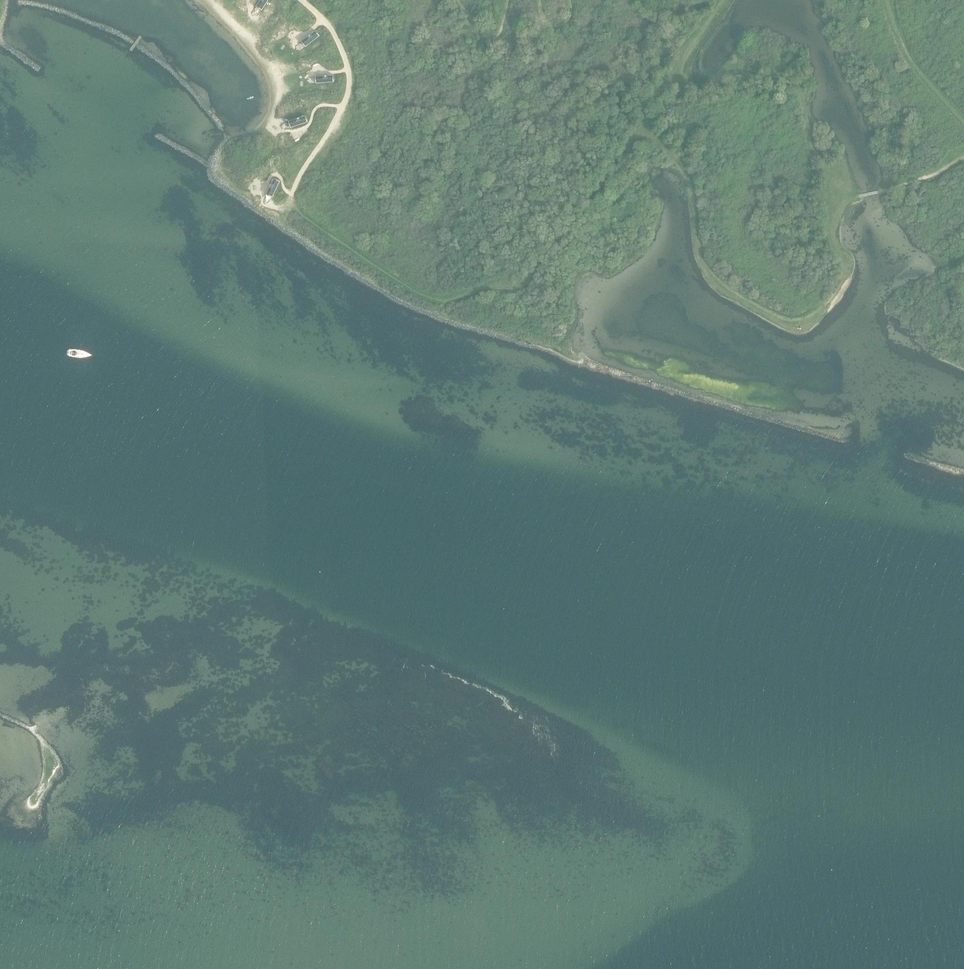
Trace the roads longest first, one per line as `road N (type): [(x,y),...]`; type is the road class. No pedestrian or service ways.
road 1 (track): [(299,0),(330,27),(348,85),(289,204)]

